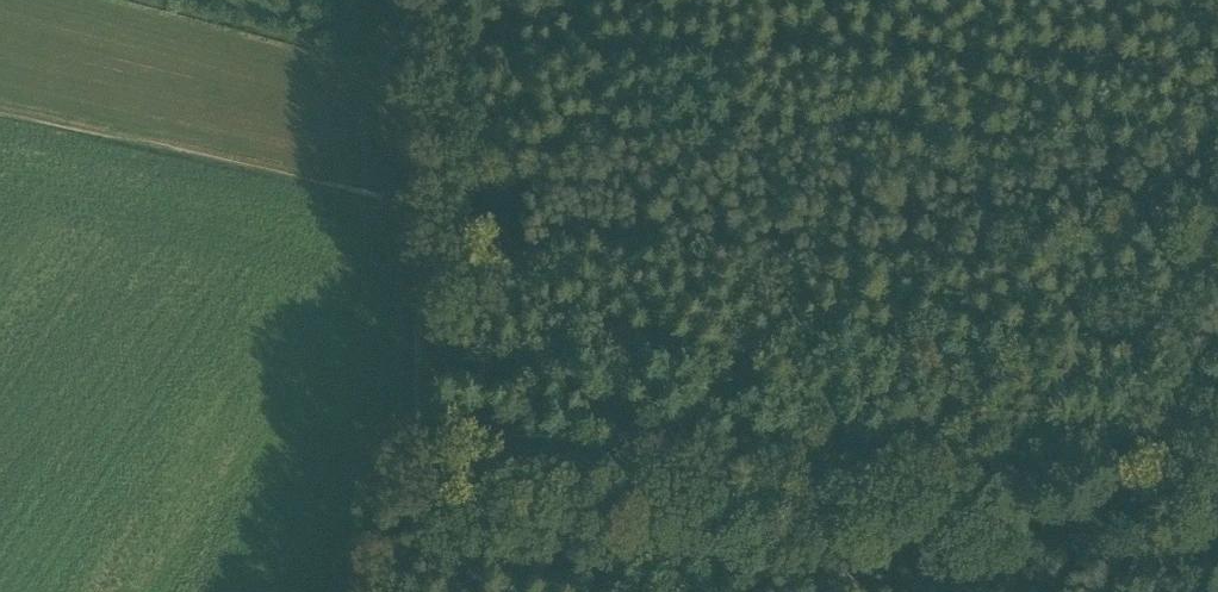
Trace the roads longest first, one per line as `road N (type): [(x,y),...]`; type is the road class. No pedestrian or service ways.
road 1 (track): [(374,591),(422,414),(417,0)]
road 2 (track): [(0,125),(421,237)]

